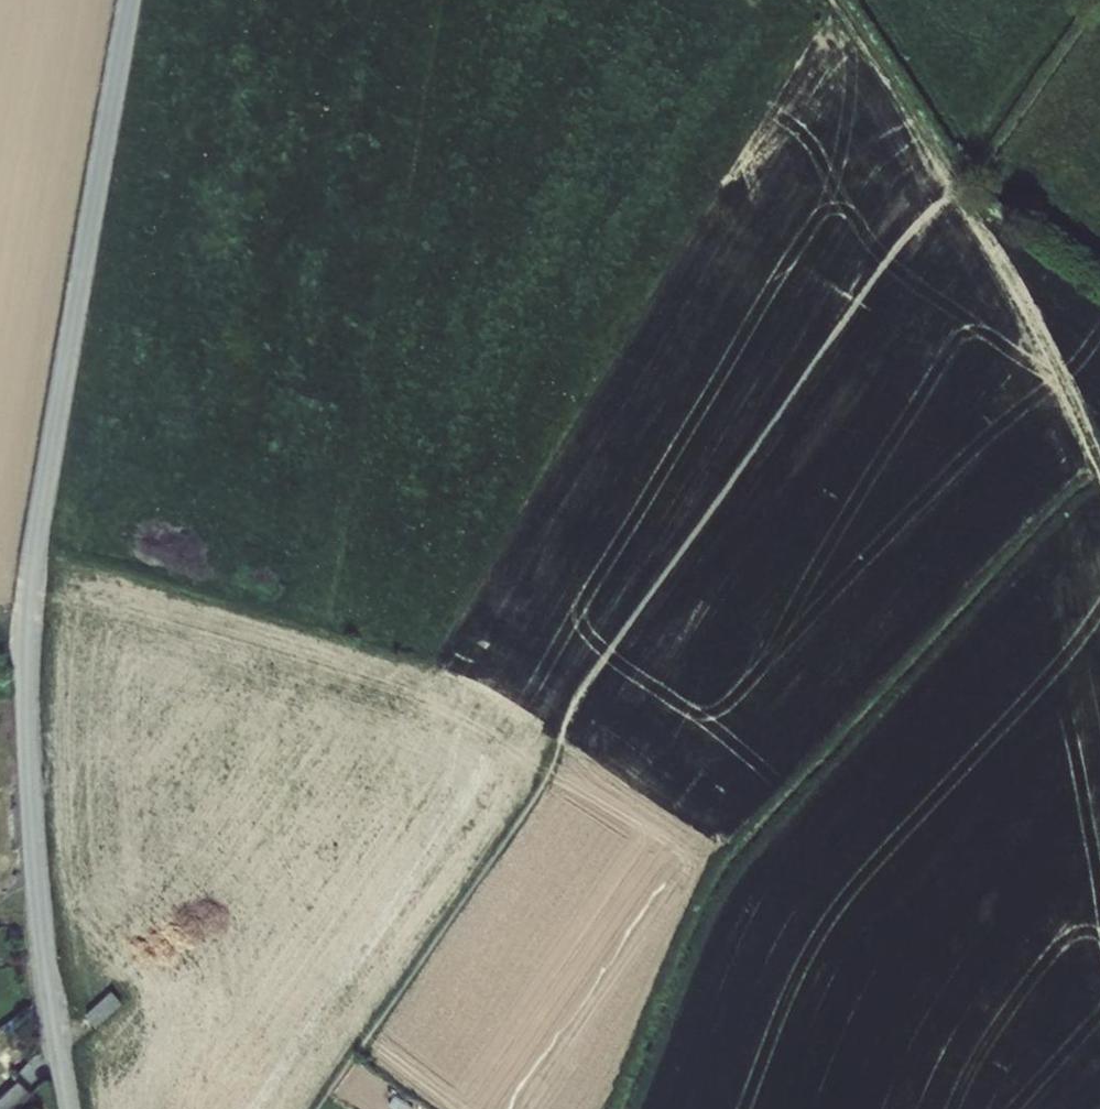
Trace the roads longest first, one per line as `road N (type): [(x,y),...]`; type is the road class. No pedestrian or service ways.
road 1 (unclassified): [(66,1108),(37,894),(26,617),(129,0)]

